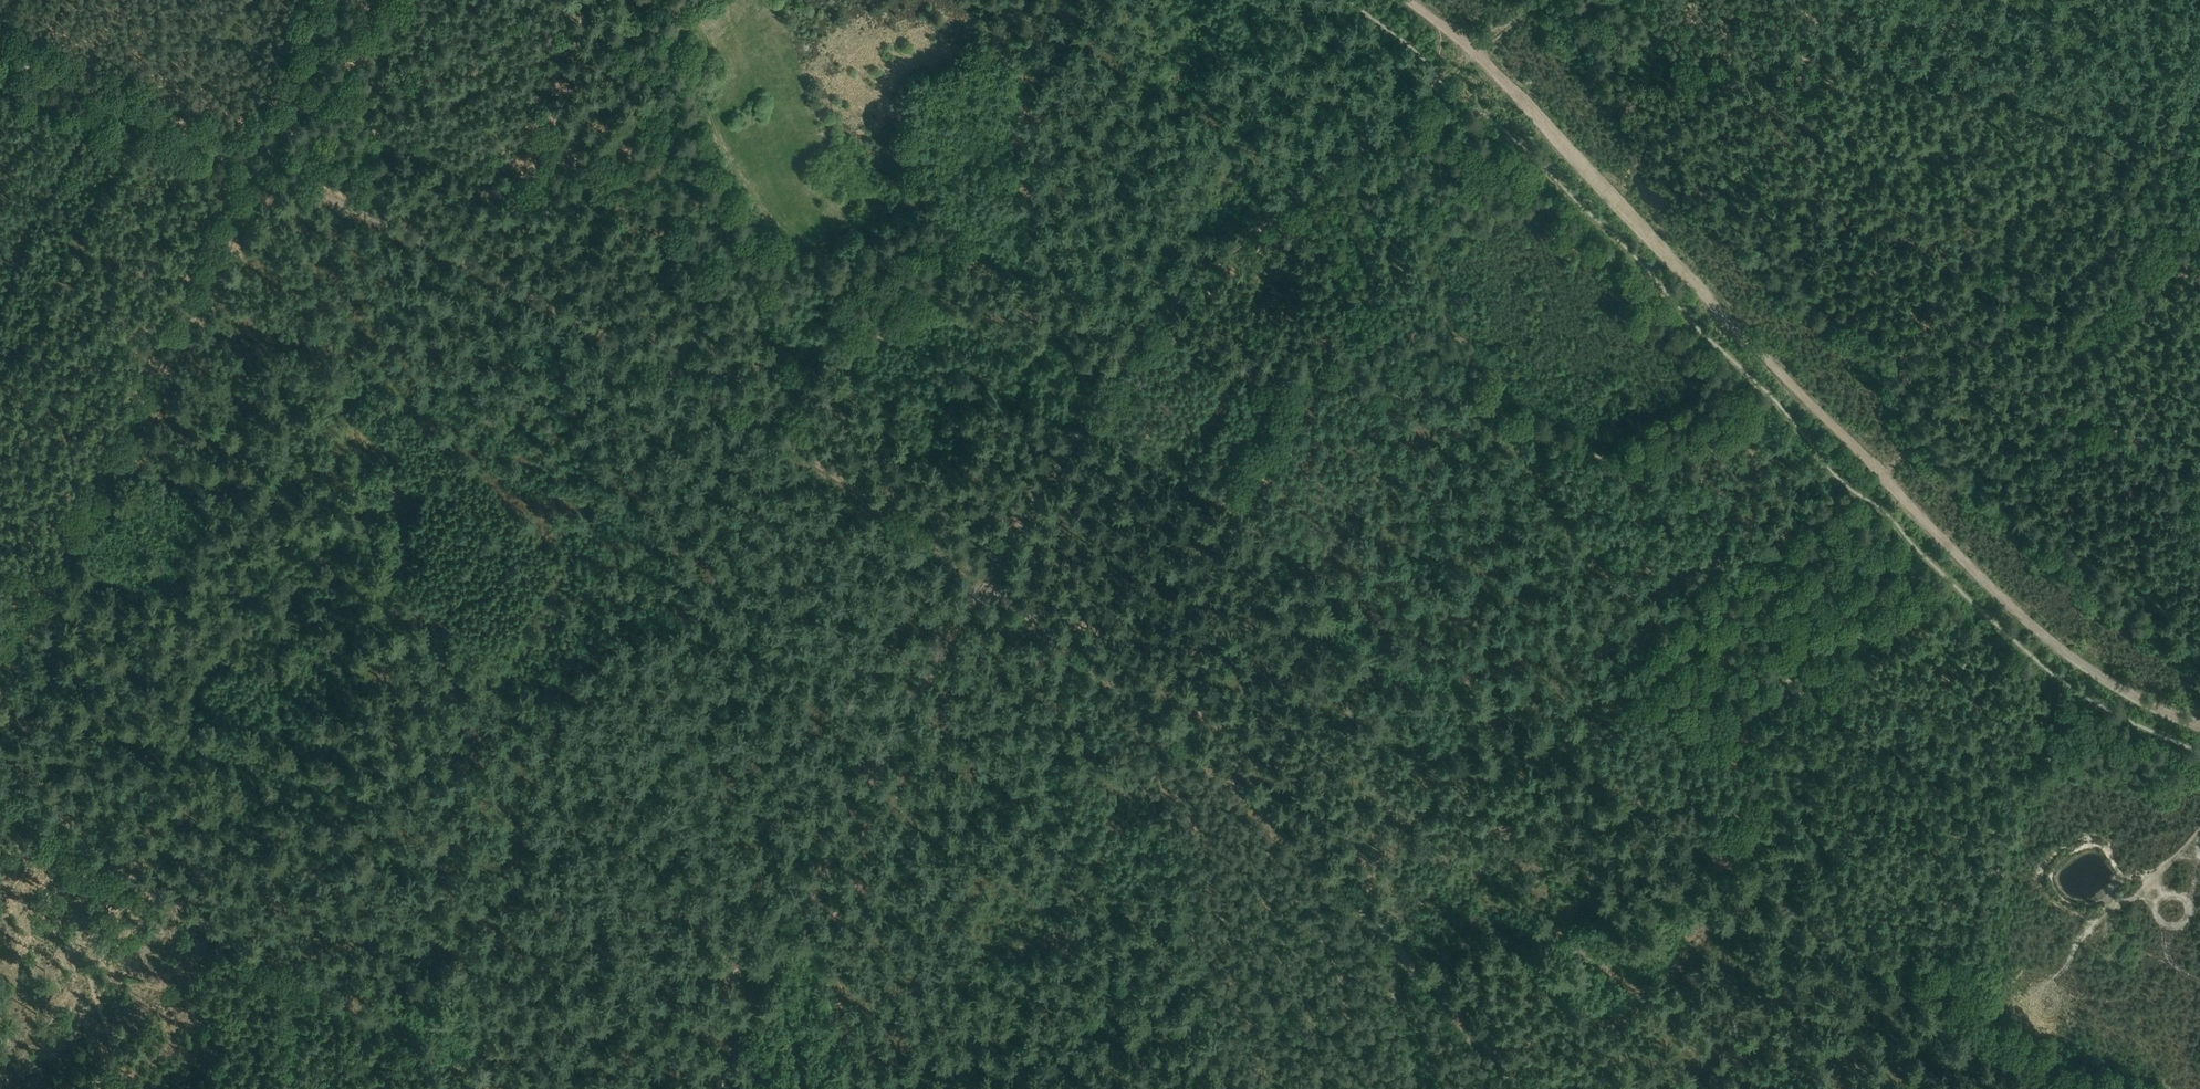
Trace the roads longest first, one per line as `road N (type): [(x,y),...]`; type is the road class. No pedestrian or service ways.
road 1 (track): [(2062,1088),(1907,972),(1587,761),(1671,605),(1899,469),(1909,448),(1903,401),(1910,369),(1946,279),(1924,232),(1881,227),(1855,195),(1821,205),(1803,196),(1793,174),(1806,88),(1790,59),(1749,44),(1658,46),(1617,0)]
road 2 (track): [(2199,728),(2095,673),(1987,584),(1896,477),(1479,49)]
road 3 (track): [(843,833),(718,811),(441,612),(409,631),(491,1034),(521,1088)]
road 4 (track): [(254,159),(556,302),(713,389),(876,491),(985,576)]
road 5 (track): [(698,0),(700,121),(740,186),(794,243),(829,260),(892,206),(915,199),(970,246),(1134,341)]
road 6 (track): [(1542,1088),(1492,1049),(1344,891),(1177,731),(1099,668)]
road 7 (track): [(254,159),(135,405),(0,654)]
road 8 (track): [(1479,49),(1198,276),(1134,341)]
road 9 (track): [(127,1088),(87,952),(123,883),(0,809)]
road 10 (track): [(985,576),(843,833)]
road 11 (track): [(843,833),(719,1088)]
road 12 (track): [(254,159),(0,51)]
road 13 (track): [(1090,413),(985,576)]
road 14 (track): [(323,0),(254,159)]
road 15 (track): [(1099,668),(985,576)]

